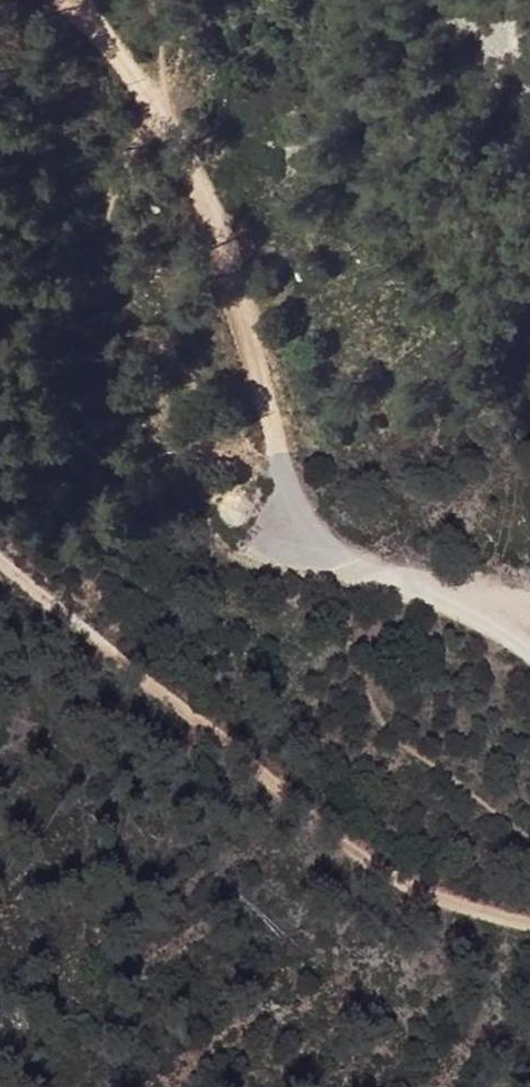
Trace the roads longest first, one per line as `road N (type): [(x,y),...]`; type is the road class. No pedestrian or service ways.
road 1 (track): [(529,651),(415,592),(349,574),(317,547),(292,508),(236,284),(168,127),(130,68),(68,0)]
road 2 (track): [(529,929),(464,913),(320,836),(0,556)]

